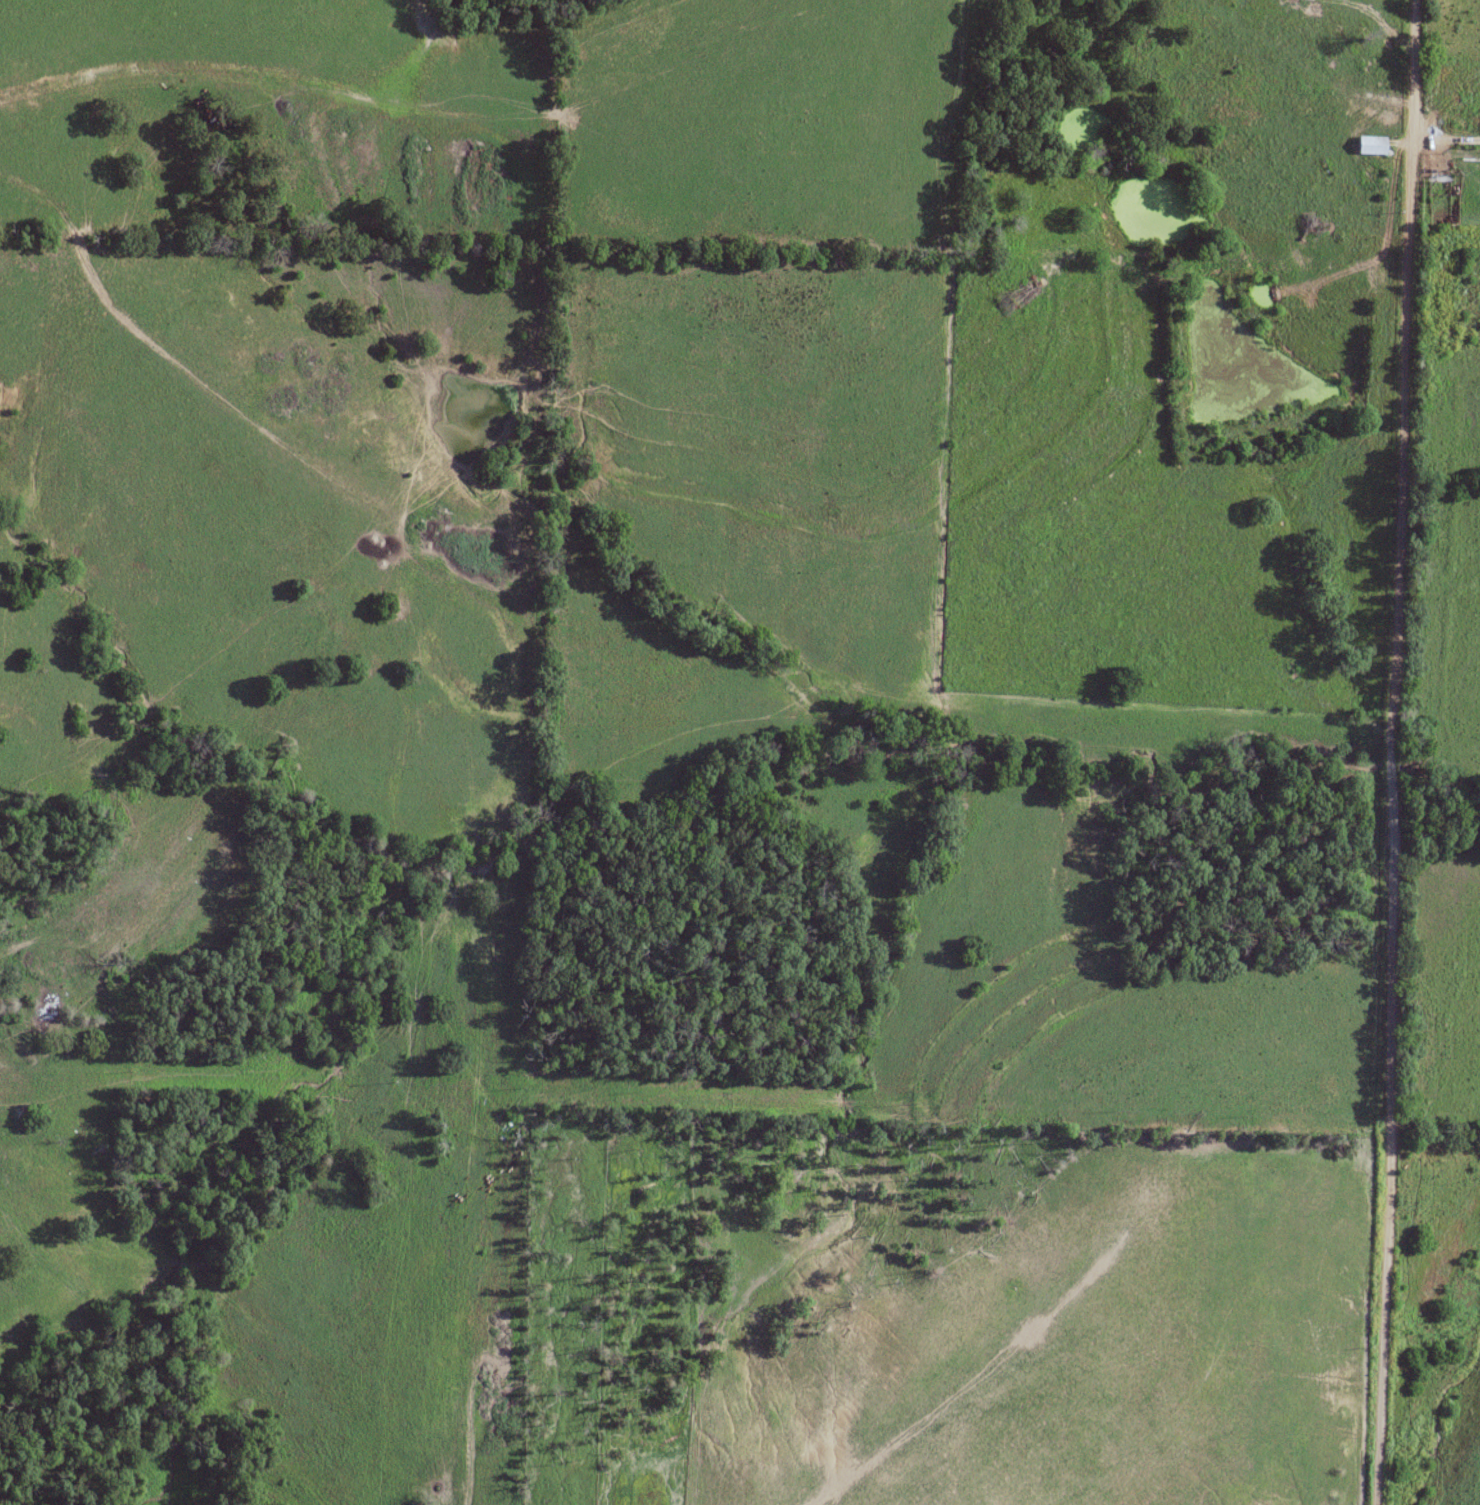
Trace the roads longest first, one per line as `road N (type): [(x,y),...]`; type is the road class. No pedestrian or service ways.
road 1 (residential): [(1376,1504),(1415,0)]

